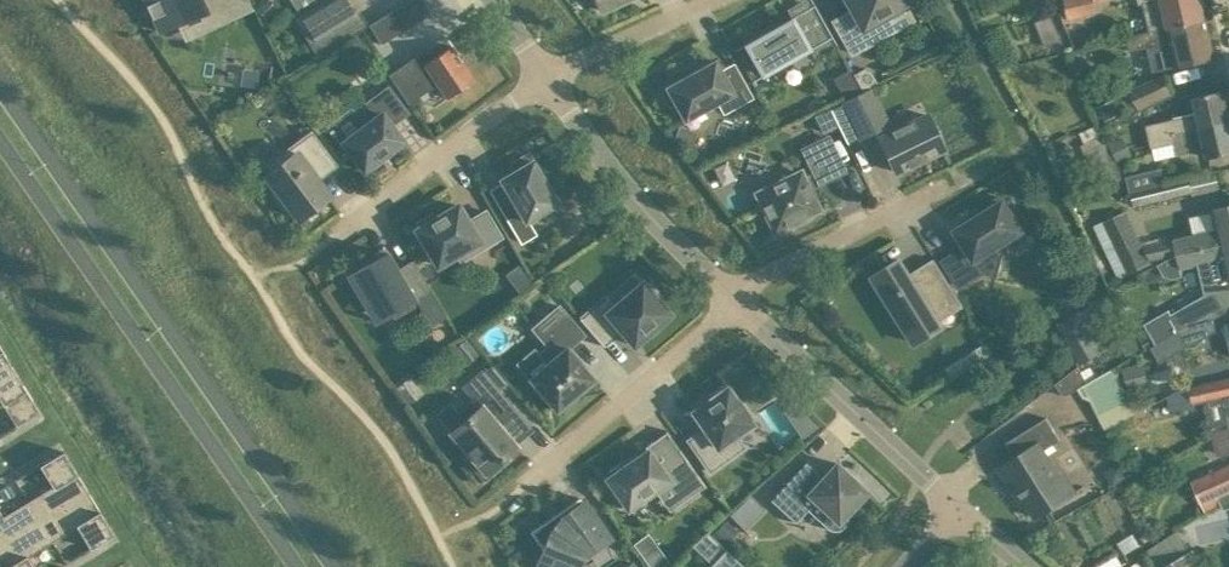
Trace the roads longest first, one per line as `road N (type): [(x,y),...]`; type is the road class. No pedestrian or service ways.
road 1 (tertiary): [(336,566),(0,86)]
road 2 (tertiary): [(0,134),(298,566)]
road 3 (residential): [(738,301),(619,178),(545,75)]
road 4 (residential): [(957,502),(738,301)]
road 5 (residential): [(524,485),(738,301)]
road 6 (residential): [(545,75),(336,234)]
road 7 (residential): [(738,301),(765,273),(948,184)]
road 8 (residential): [(712,0),(545,75)]

